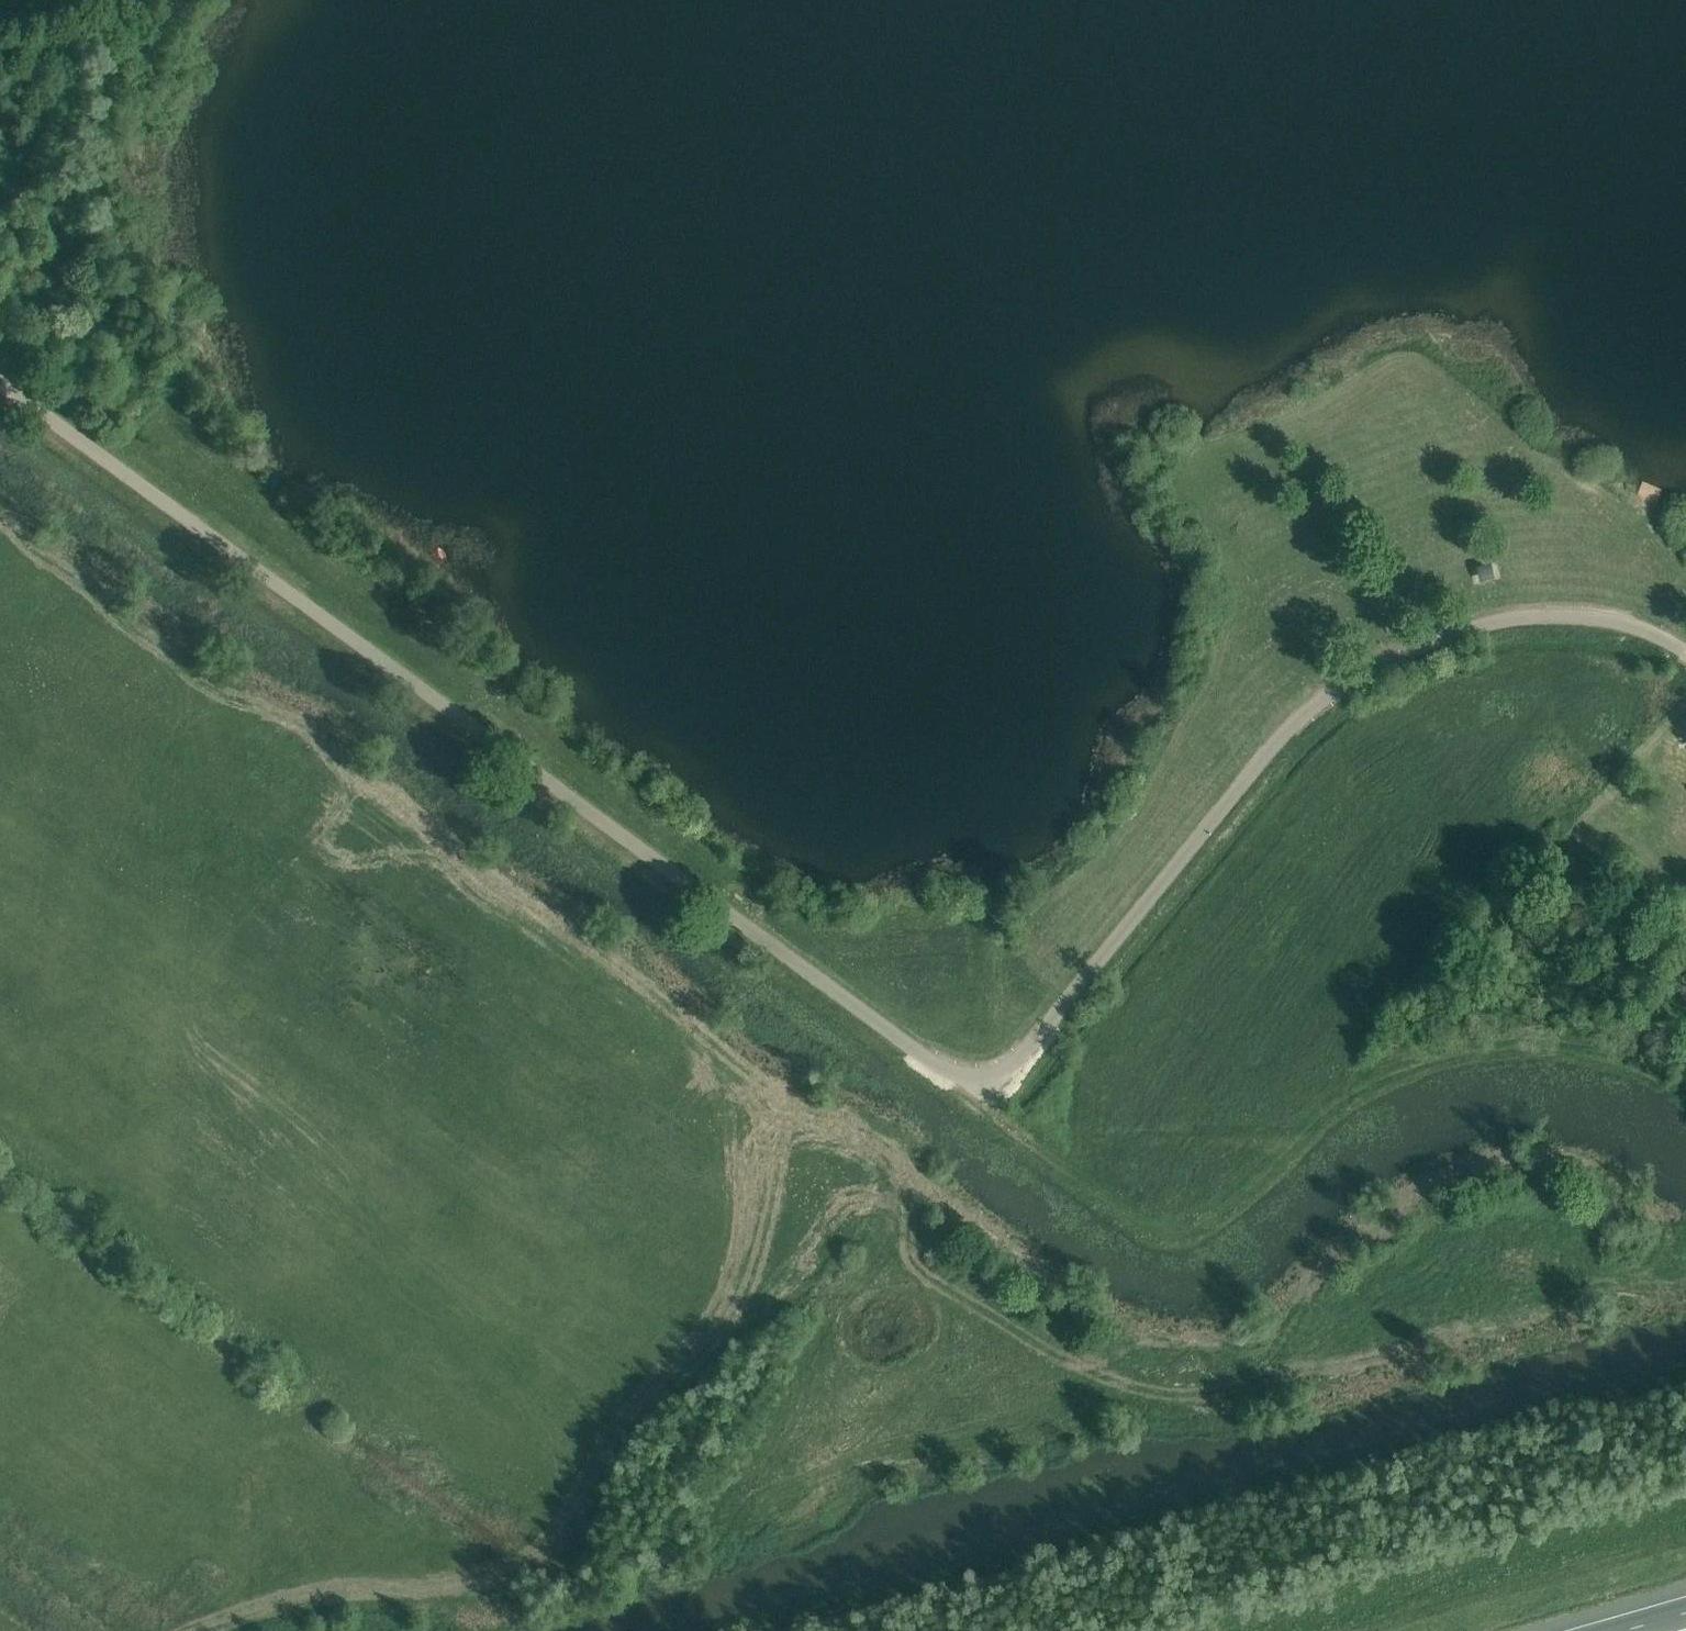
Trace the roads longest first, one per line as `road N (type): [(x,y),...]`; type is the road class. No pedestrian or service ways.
road 1 (unclassified): [(0,385),(969,1080),(988,1081),(1026,1050),(1299,719),(1342,687),(1457,633),(1517,619),(1579,615),(1645,629),(1685,652)]

